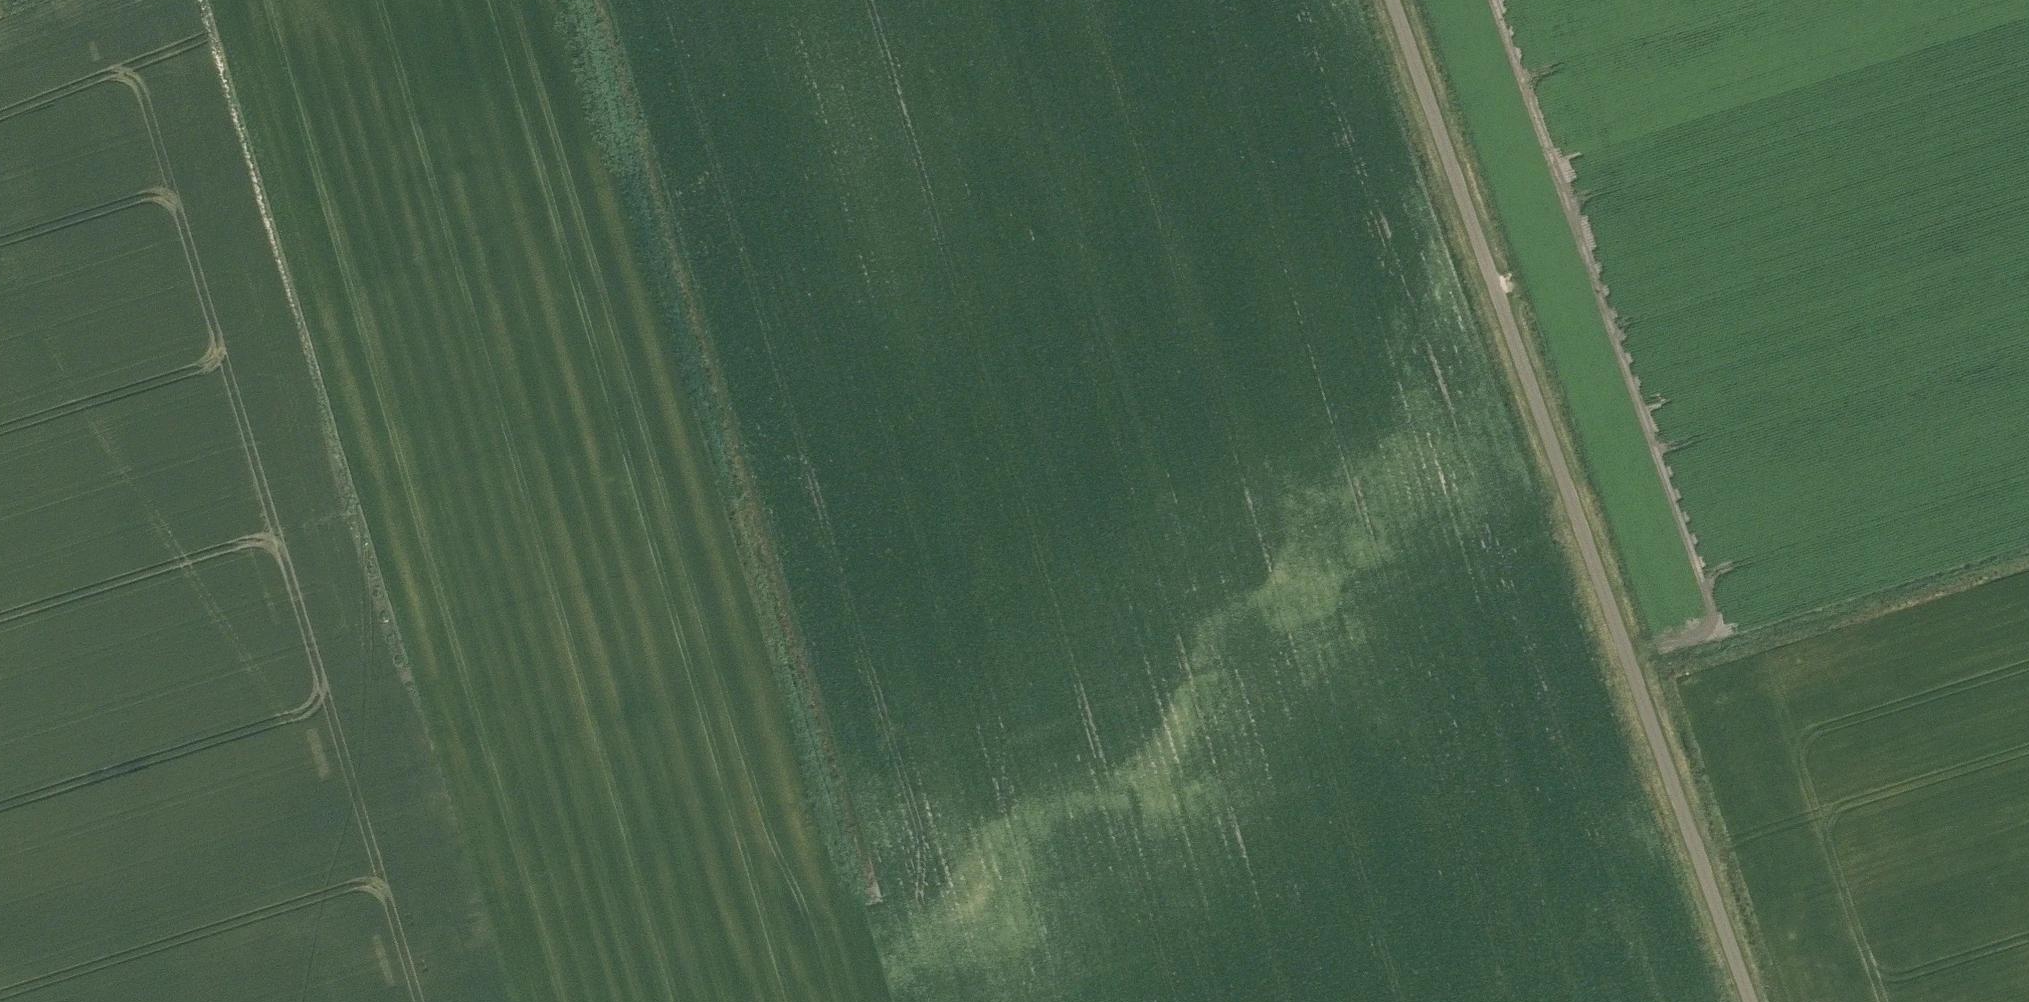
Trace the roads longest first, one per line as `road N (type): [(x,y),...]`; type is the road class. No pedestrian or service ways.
road 1 (unclassified): [(1748,1001),(1391,0)]

